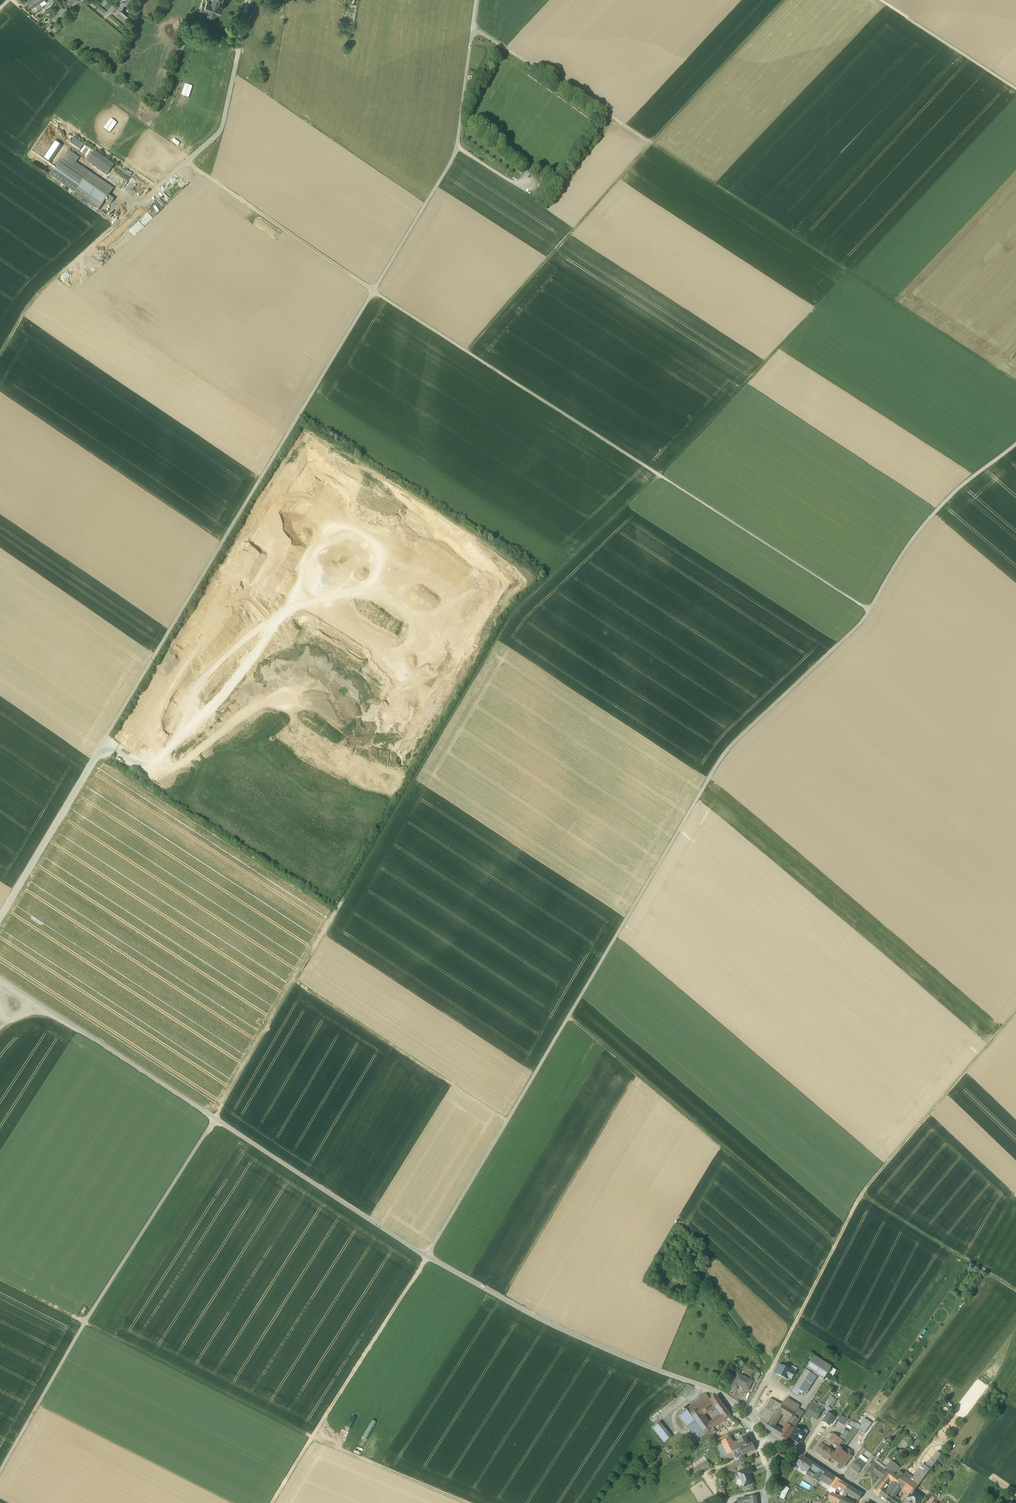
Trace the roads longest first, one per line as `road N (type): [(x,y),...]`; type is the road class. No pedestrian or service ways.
road 1 (track): [(1015,444),(956,489),(911,540),(863,621),(726,751),(427,1256)]
road 2 (track): [(295,981),(511,614),(659,475),(849,273)]
road 3 (track): [(869,610),(185,162)]
road 4 (unclassified): [(0,977),(427,1256),(619,1354)]
road 5 (track): [(107,736),(456,146)]
road 6 (track): [(1015,383),(650,143)]
road 7 (track): [(295,981),(85,1322)]
road 8 (track): [(836,1243),(569,1017)]
road 9 (track): [(650,143),(465,350)]
road 10 (track): [(312,1437),(85,1322)]
road 11 (track): [(507,1120),(295,981)]
road 12 (track): [(861,1195),(1015,1012)]
road 13 (track): [(312,1437),(427,1256)]
road 14 (track): [(472,32),(650,143)]
road 15 (track): [(650,143),(785,0)]
road 16 (track): [(1015,1292),(861,1195)]
road 17 (track): [(0,354),(34,297),(120,220)]
road 18 (track): [(780,1352),(861,1195)]
road 19 (track): [(85,1322),(0,1472)]
road 20 (track): [(312,1437),(468,1502)]
road 21 (track): [(880,0),(1015,89)]

